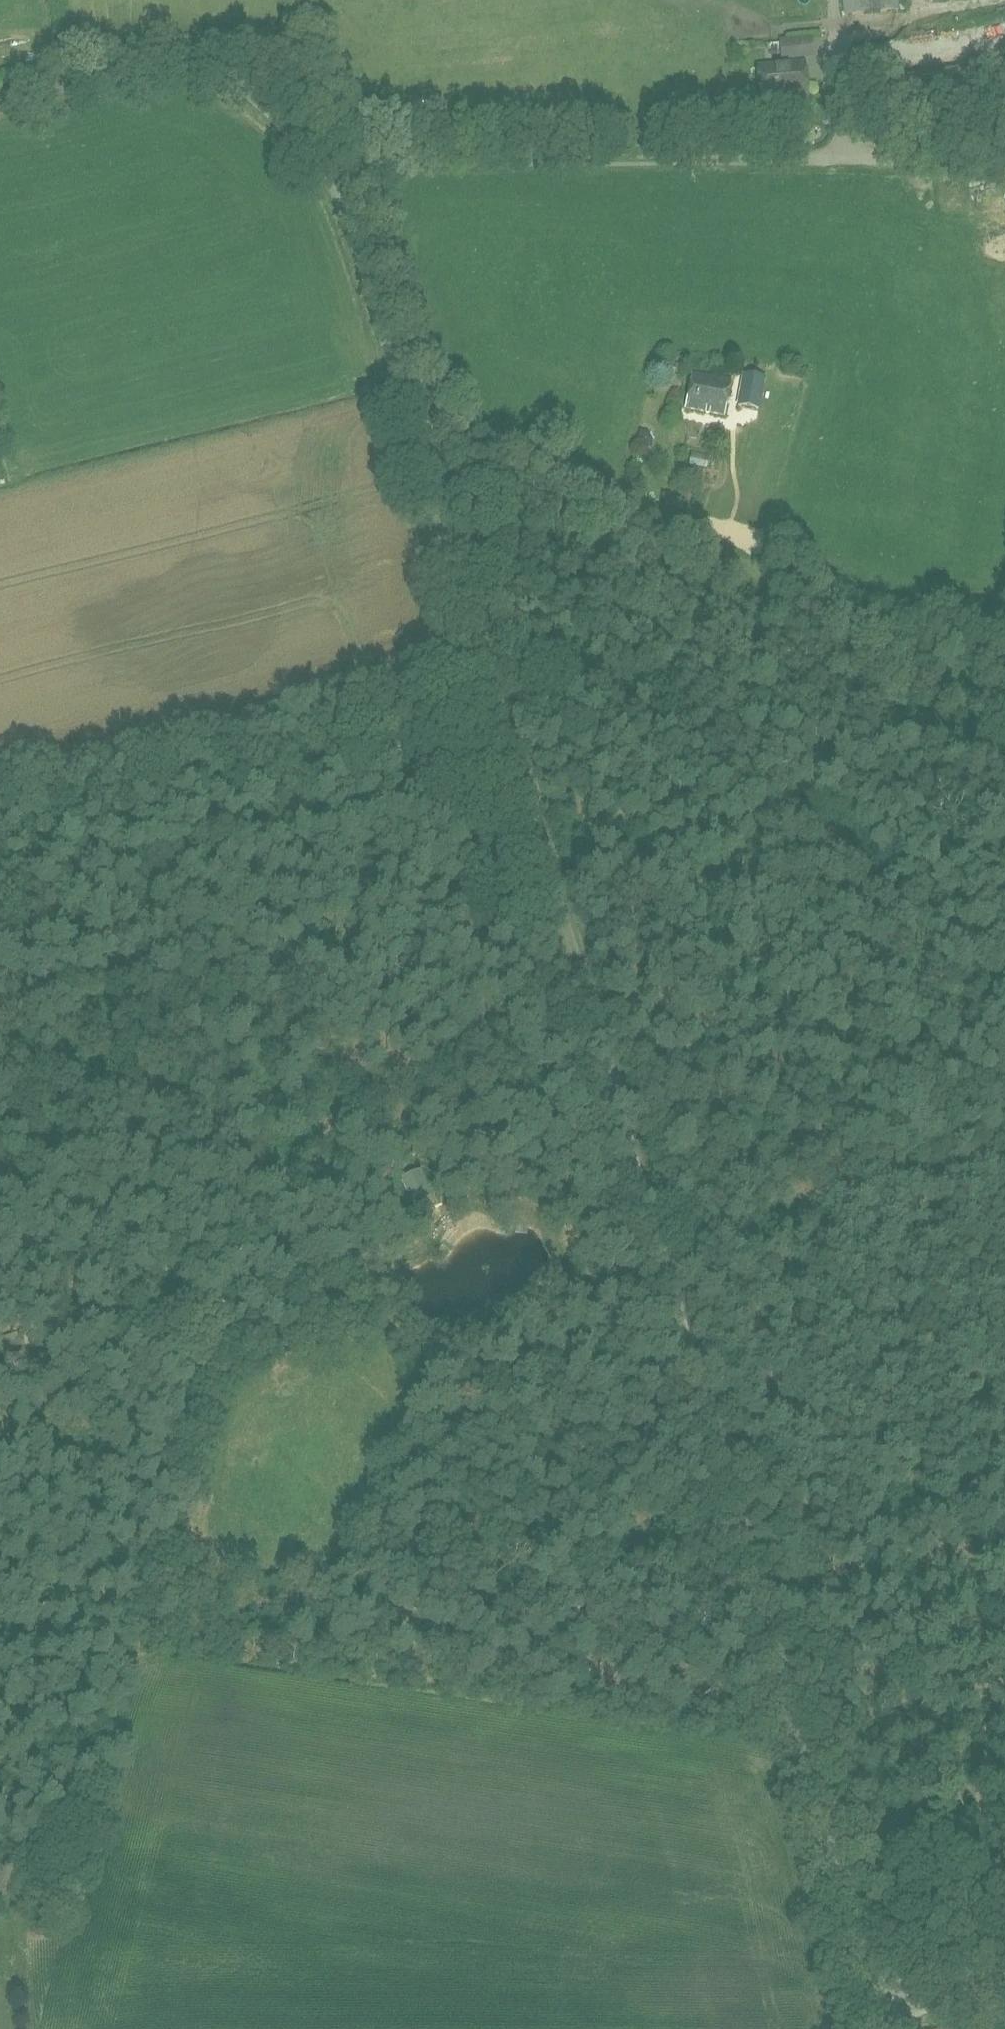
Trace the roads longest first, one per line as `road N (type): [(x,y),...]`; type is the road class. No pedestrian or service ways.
road 1 (unclassified): [(877,2012),(342,196),(311,149),(221,75),(186,65),(0,103)]
road 2 (track): [(1004,712),(406,393)]
road 3 (unclassified): [(877,2012),(1004,1981)]

